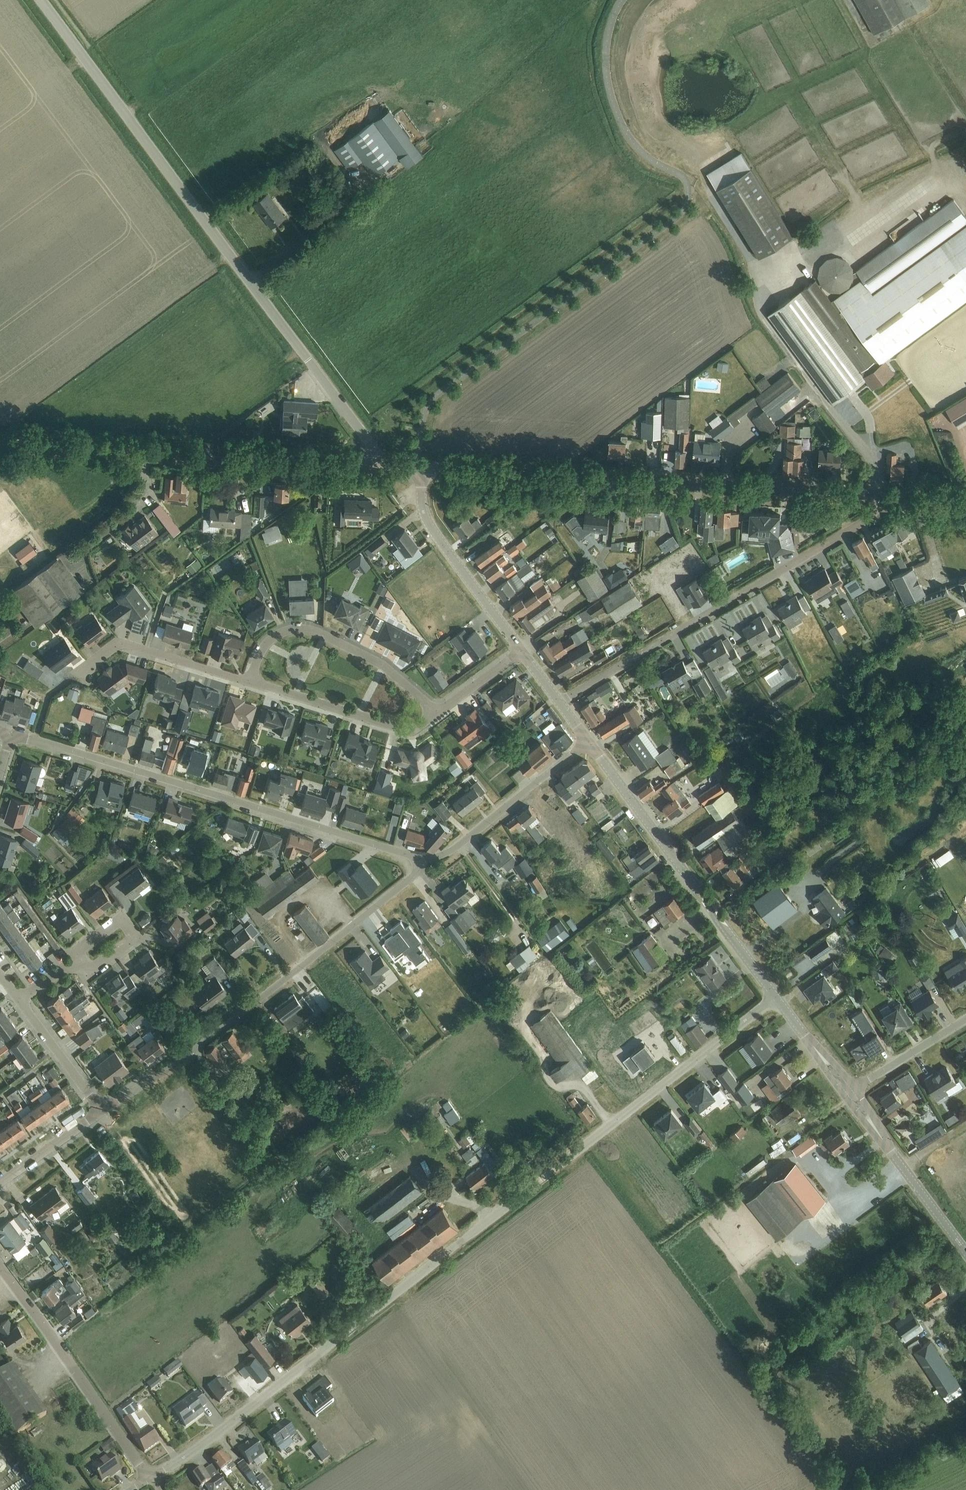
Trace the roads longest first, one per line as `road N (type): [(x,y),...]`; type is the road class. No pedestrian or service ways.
road 1 (residential): [(149,1477),(215,1434),(776,997)]
road 2 (tertiary): [(386,465),(39,0)]
road 3 (tertiary): [(422,467),(878,496)]
road 4 (residential): [(419,857),(11,734)]
road 5 (residential): [(101,1111),(409,879),(419,857)]
road 6 (tertiary): [(0,442),(386,465)]
road 7 (residential): [(559,702),(871,516),(878,496)]
road 8 (tertiary): [(776,997),(587,740)]
road 9 (residential): [(149,1477),(0,1269)]
road 10 (residential): [(437,713),(384,665),(312,630),(276,636),(249,682)]
road 11 (tertiary): [(523,652),(430,526),(422,467)]
road 12 (residential): [(419,857),(454,849),(587,740)]
road 13 (residential): [(437,713),(408,730),(249,682)]
road 14 (residential): [(249,682),(127,645),(68,680)]
road 15 (residential): [(74,961),(78,950),(126,923),(130,941),(81,969)]
road 16 (residential): [(101,1111),(20,998)]
road 17 (tertiary): [(965,1252),(884,1140)]
road 18 (residential): [(855,1088),(965,1019)]
road 19 (residential): [(0,1181),(101,1111)]

